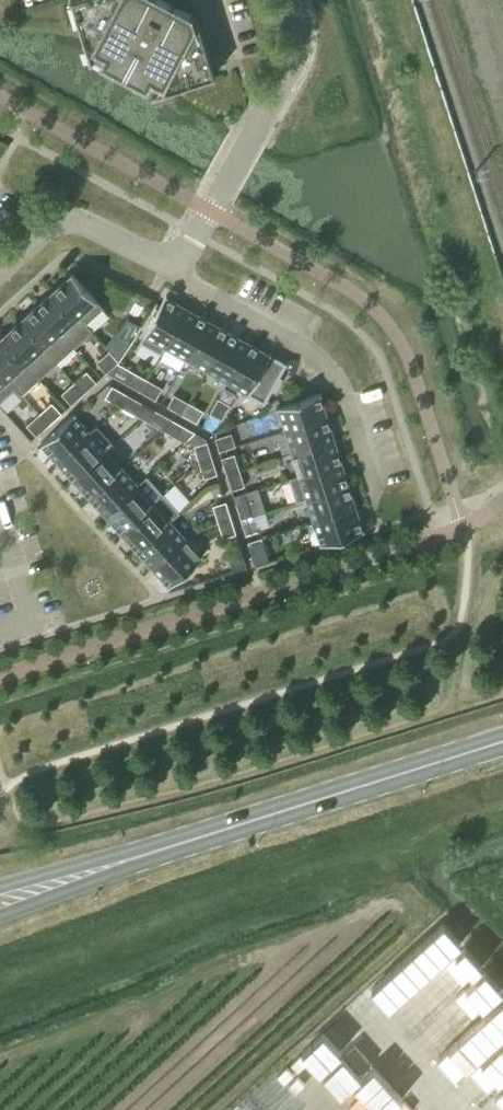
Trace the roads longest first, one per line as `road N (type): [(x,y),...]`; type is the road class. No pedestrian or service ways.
road 1 (secondary): [(0,901),(502,742)]
road 2 (residential): [(170,256),(188,280),(301,345),(332,373),(376,490)]
road 3 (residential): [(170,256),(194,241),(291,65),(293,0)]
road 4 (residential): [(0,272),(40,235),(73,223),(170,256)]

